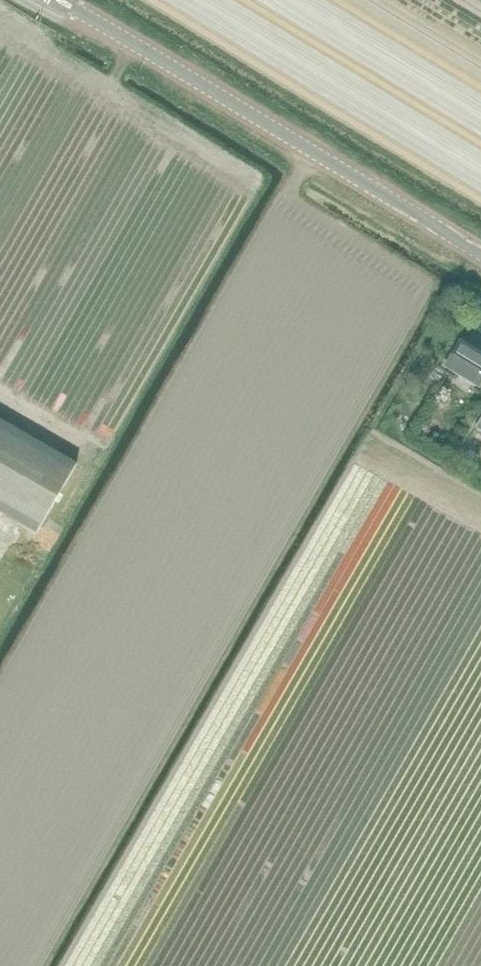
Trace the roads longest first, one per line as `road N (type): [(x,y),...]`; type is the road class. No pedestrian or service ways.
road 1 (unclassified): [(480,255),(59,0)]

